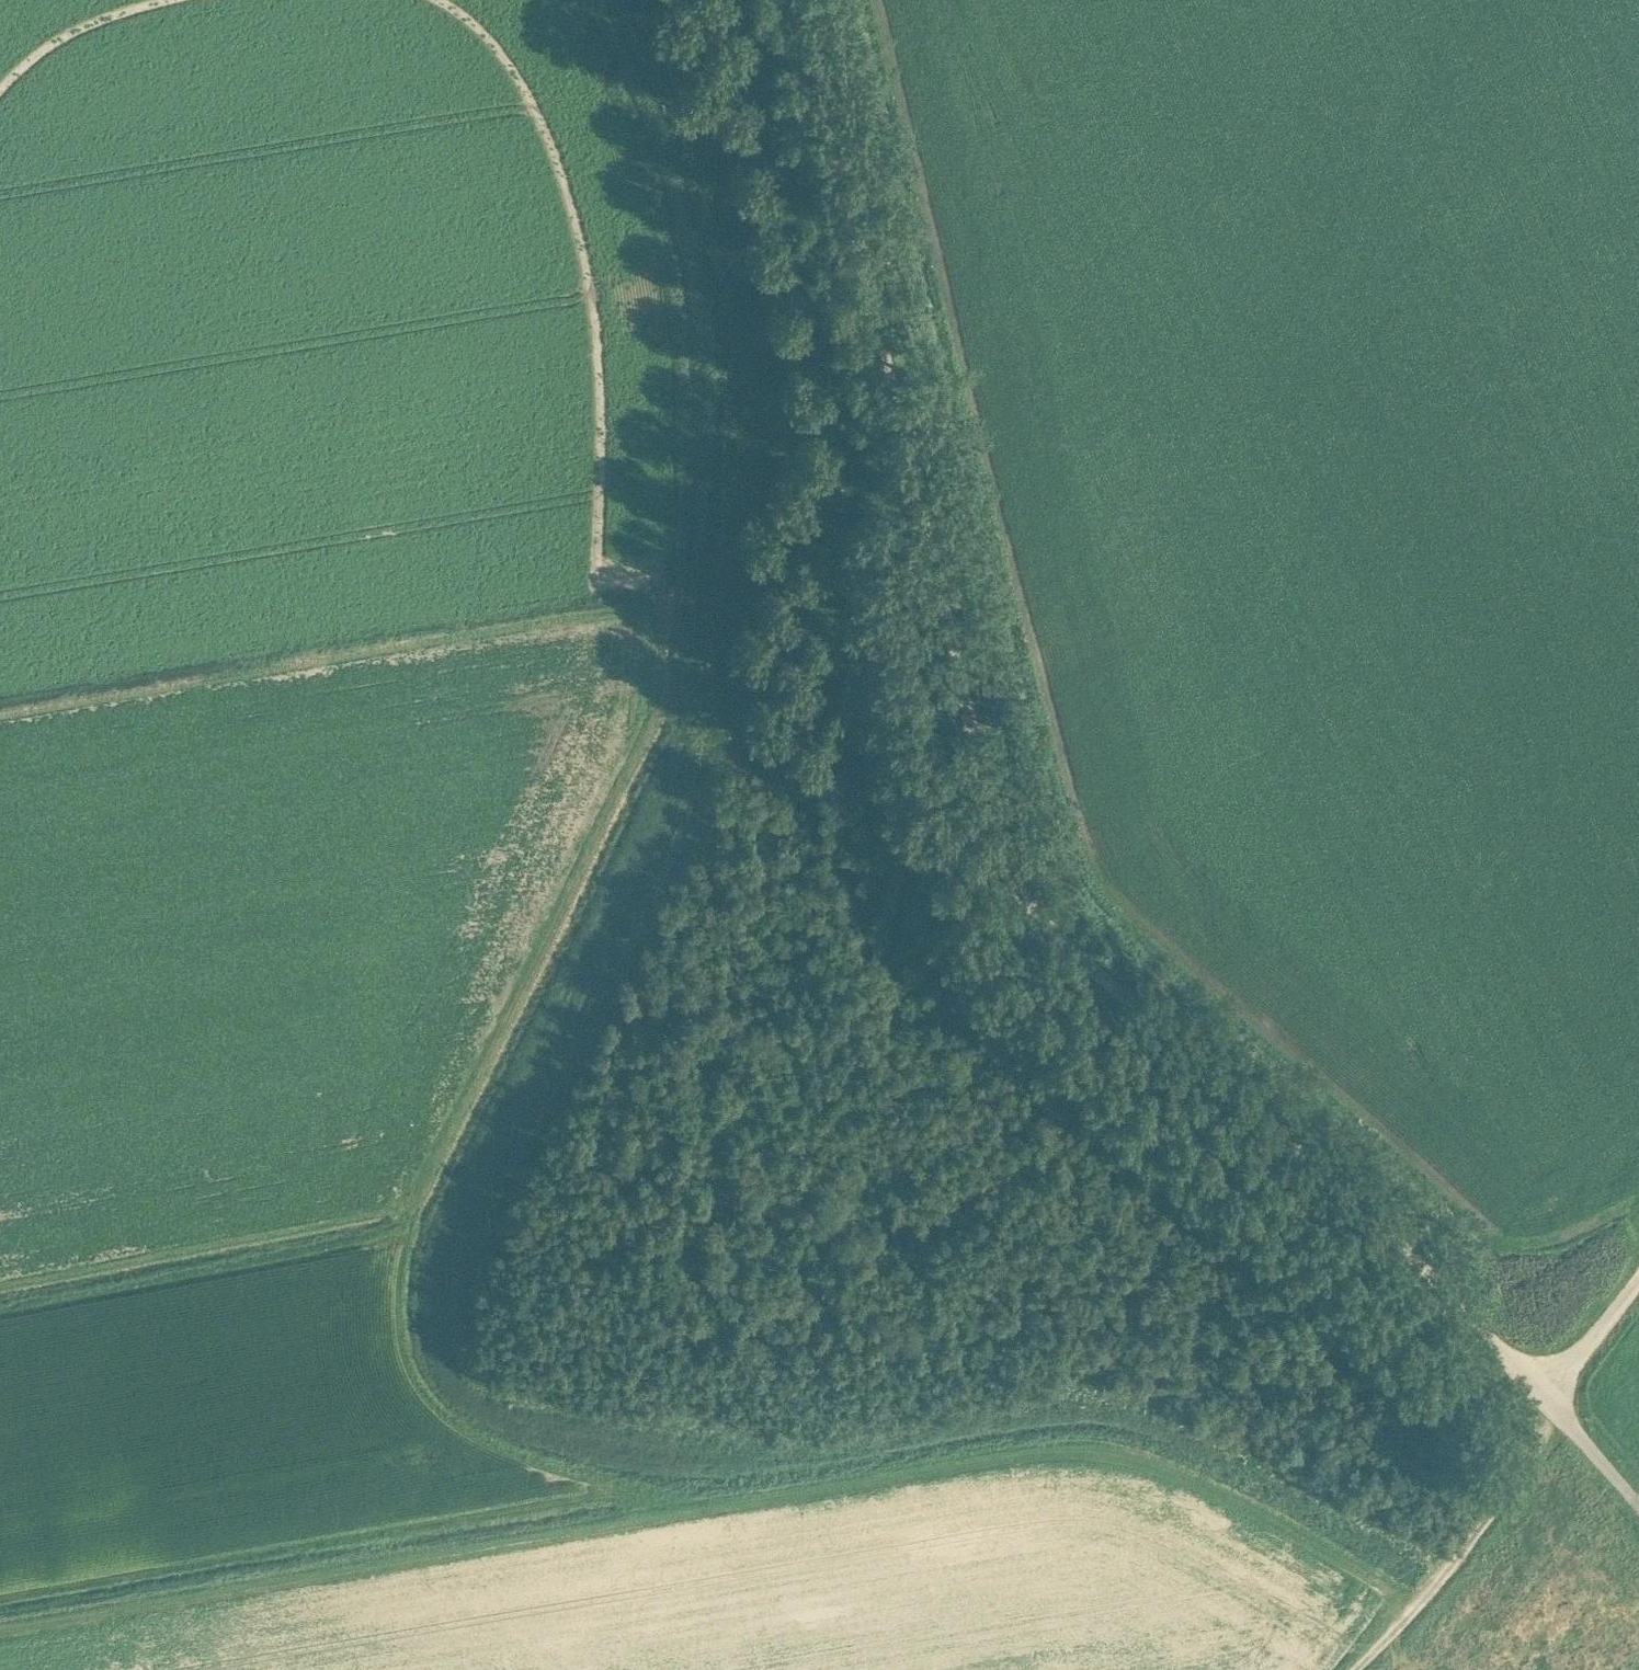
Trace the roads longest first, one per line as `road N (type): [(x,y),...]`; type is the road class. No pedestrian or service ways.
road 1 (unclassified): [(1550,1398),(1404,1247),(1043,912),(1008,862),(796,0)]
road 2 (track): [(1550,1398),(1532,1455),(1359,1669)]
road 3 (unclassified): [(1550,1398),(1638,1282)]
road 4 (unclassified): [(1638,1501),(1550,1398)]

